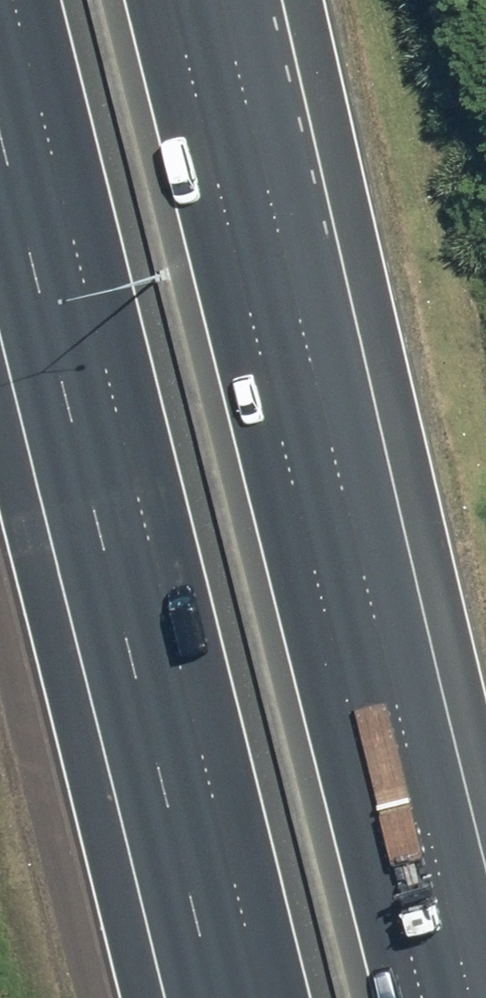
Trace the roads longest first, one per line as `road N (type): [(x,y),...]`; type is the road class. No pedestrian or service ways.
road 1 (motorway): [(174,0),(424,997)]
road 2 (motorway): [(264,997),(15,0)]

